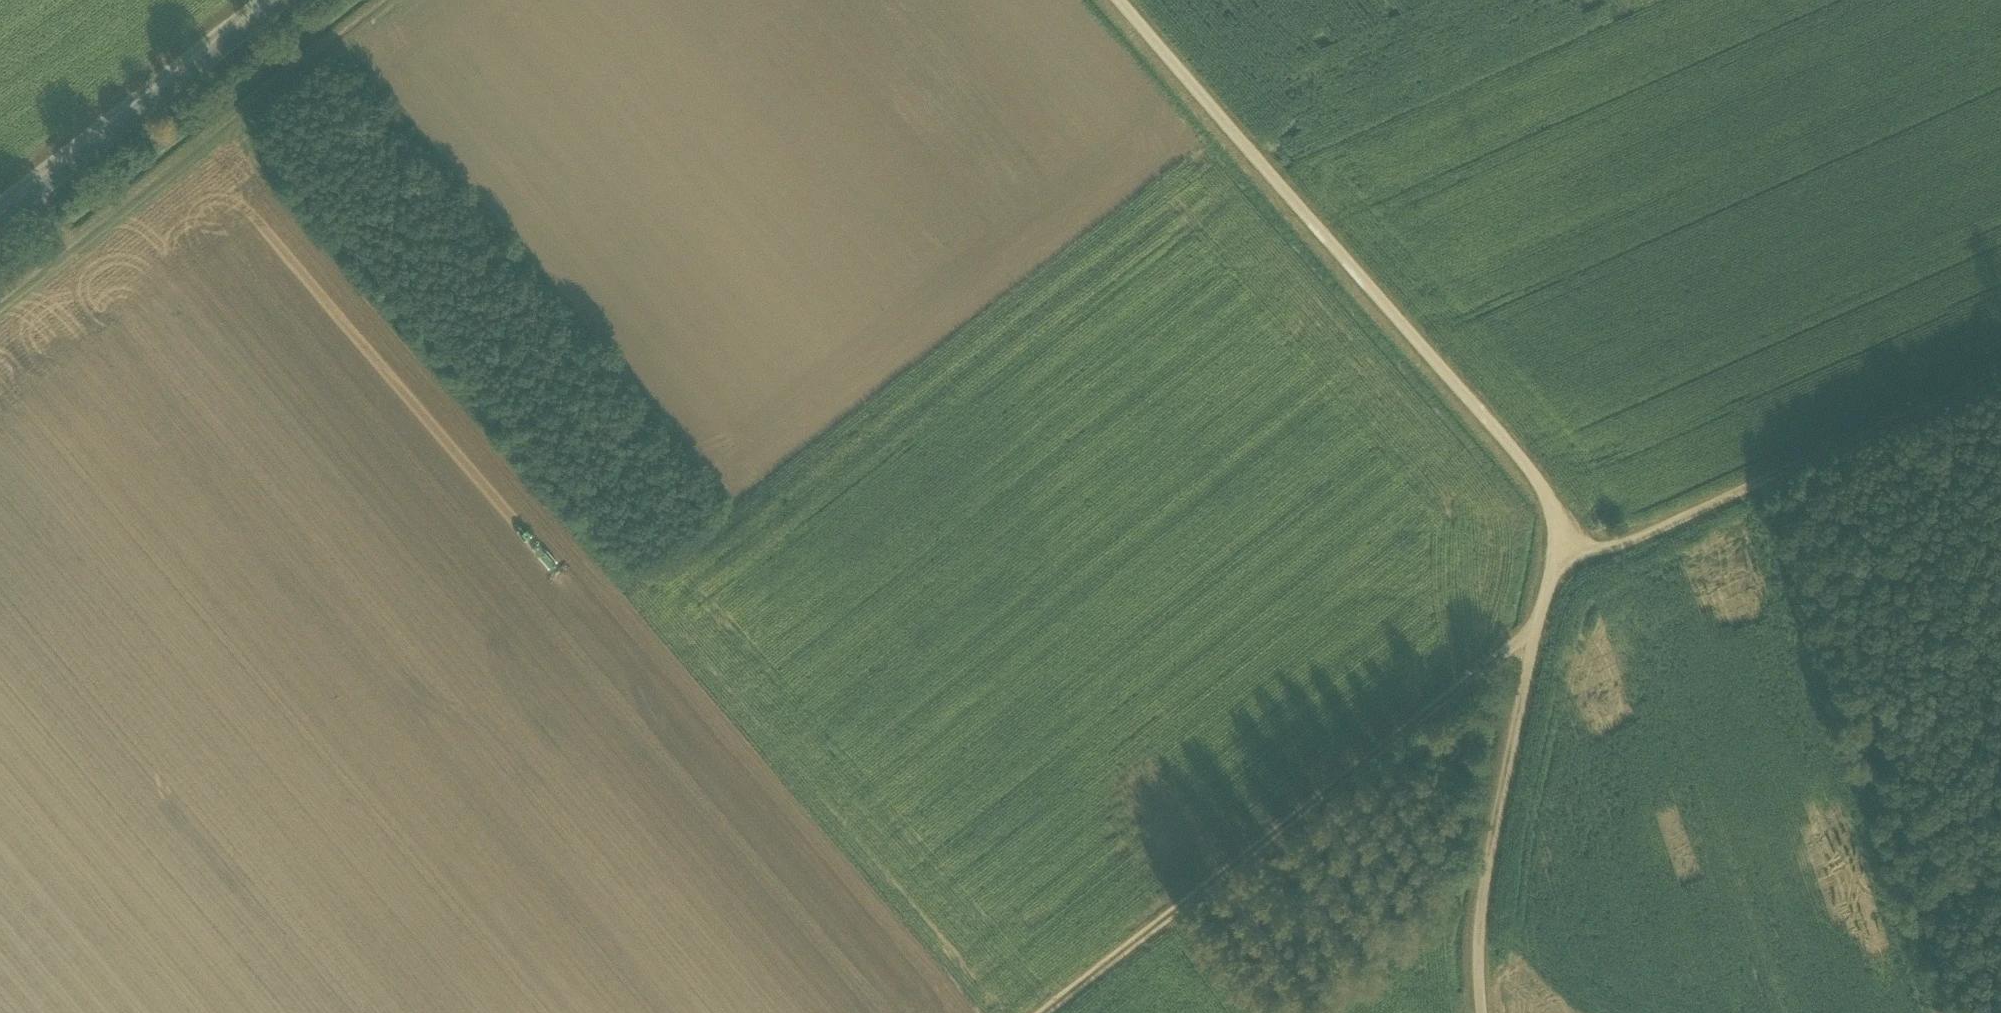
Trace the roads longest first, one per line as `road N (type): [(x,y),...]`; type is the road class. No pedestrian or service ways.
road 1 (track): [(1120,0),(1560,507),(1551,568)]
road 2 (track): [(1045,1012),(1536,630)]
road 3 (track): [(0,307),(391,0)]
road 4 (track): [(1551,568),(2000,376)]
road 5 (track): [(1551,568),(1479,906),(1481,1012)]
road 6 (secondary): [(0,214),(275,0)]

